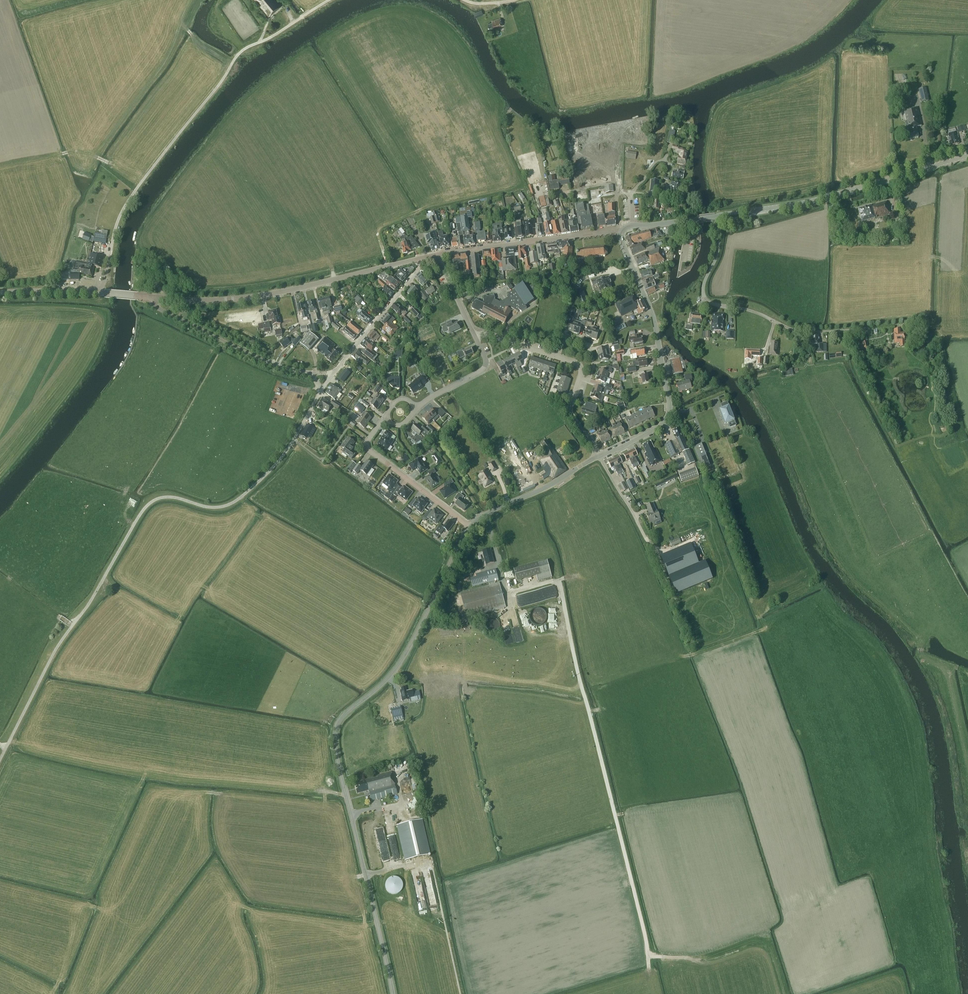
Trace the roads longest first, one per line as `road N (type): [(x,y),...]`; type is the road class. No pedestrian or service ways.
road 1 (unclassified): [(0,760),(53,654),(147,506),(164,497),(215,507),(236,501),(286,452),(321,390)]
road 2 (tertiary): [(392,993),(334,733),(401,660),(469,527)]
road 3 (unclassified): [(102,294),(124,207),(235,58),(329,0)]
road 4 (tertiary): [(421,258),(252,297),(148,298)]
road 5 (tertiary): [(599,456),(662,424),(670,407),(654,318),(622,231)]
road 6 (tertiary): [(718,215),(799,204),(967,155)]
road 7 (residential): [(718,215),(717,253),(703,286),(708,301),(795,330),(827,331)]
road 8 (tertiary): [(436,254),(622,231)]
road 9 (residential): [(148,298),(262,360),(313,373)]
road 10 (residential): [(469,527),(363,446),(384,417)]
road 11 (tertiary): [(469,527),(599,456)]
road 12 (residential): [(334,372),(421,258)]

